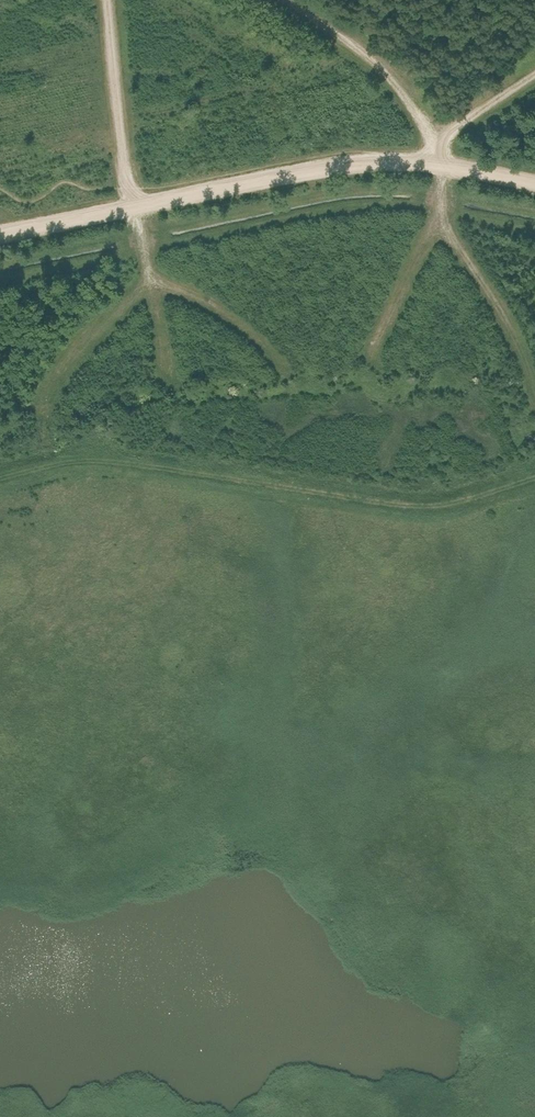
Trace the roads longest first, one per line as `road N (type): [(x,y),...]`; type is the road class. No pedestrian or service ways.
road 1 (track): [(534,184),(425,163),(154,206)]
road 2 (track): [(154,206),(0,234)]

